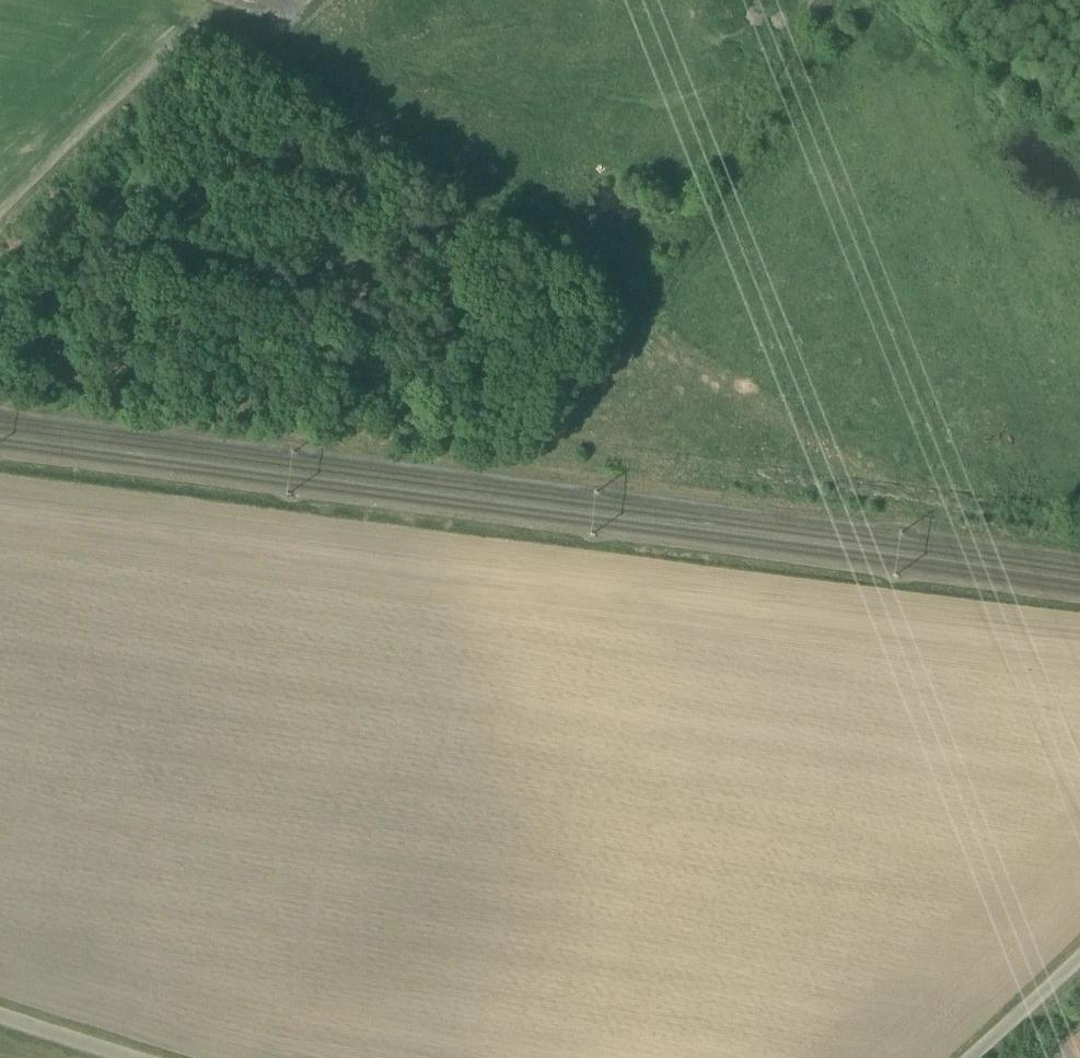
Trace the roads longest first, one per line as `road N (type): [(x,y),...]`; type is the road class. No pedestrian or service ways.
road 1 (unclassified): [(967,1057),(1079,952)]
road 2 (unclassified): [(139,1057),(0,1016)]

